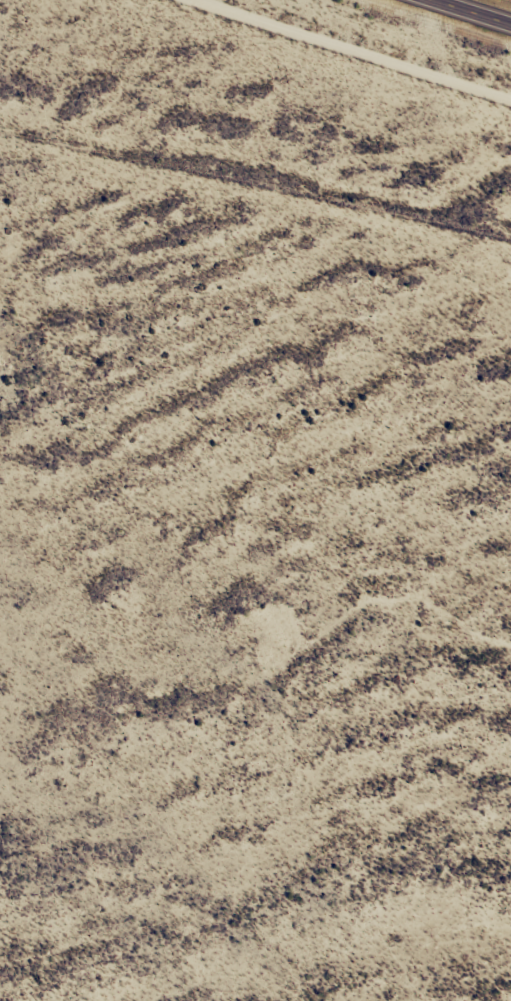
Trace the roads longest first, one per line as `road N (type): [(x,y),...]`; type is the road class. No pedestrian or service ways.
road 1 (track): [(510,245),(0,122)]

